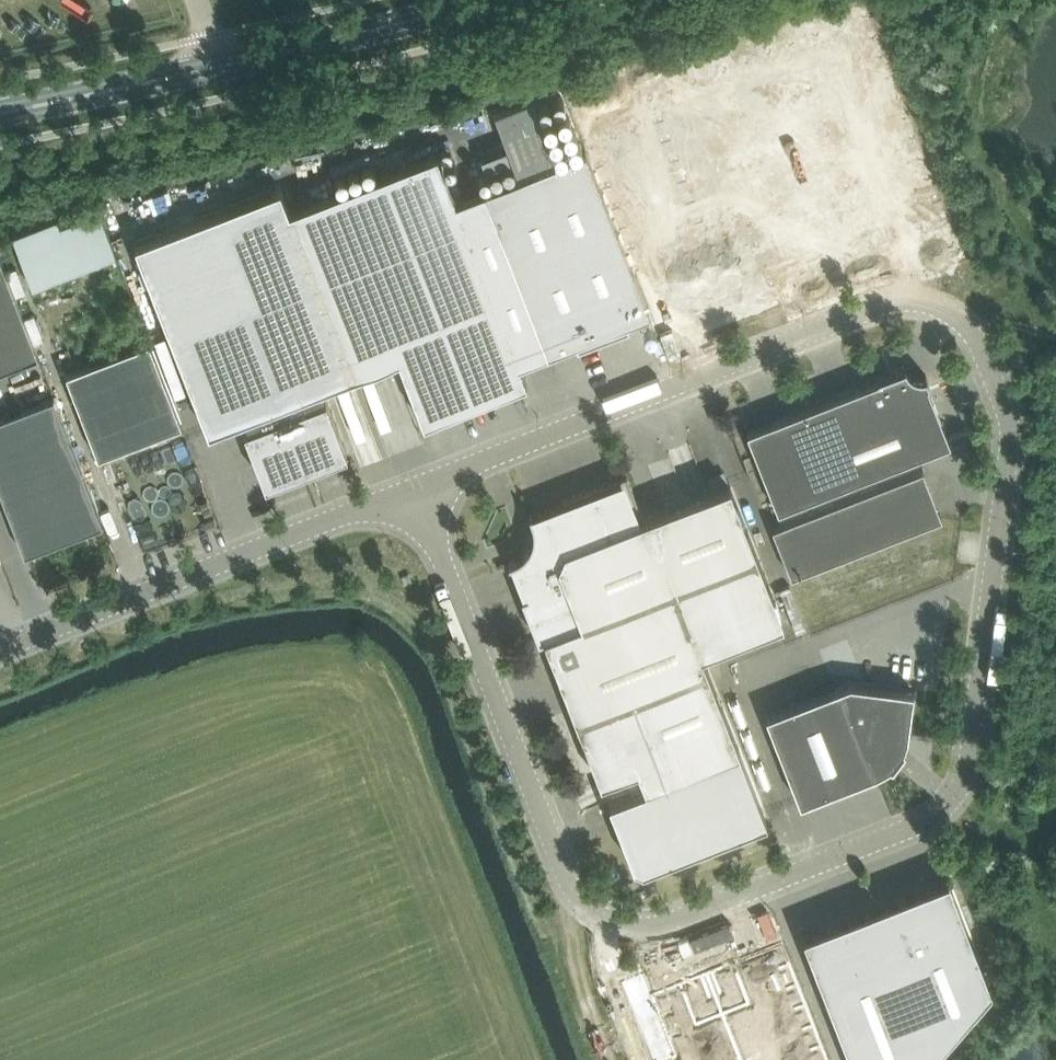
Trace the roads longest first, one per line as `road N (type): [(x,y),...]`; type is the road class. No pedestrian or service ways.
road 1 (unclassified): [(403,485),(564,871),(588,906),(641,910),(920,816),(958,788),(964,760),(1004,441),(1000,391),(972,324),(941,303),(901,297)]
road 2 (unclassified): [(901,297),(403,485)]
road 3 (unclassified): [(0,649),(403,485)]
road 4 (secondary): [(226,68),(509,0)]
road 5 (secondary): [(0,117),(226,68)]
road 6 (track): [(588,906),(578,927),(584,965),(619,1059)]

